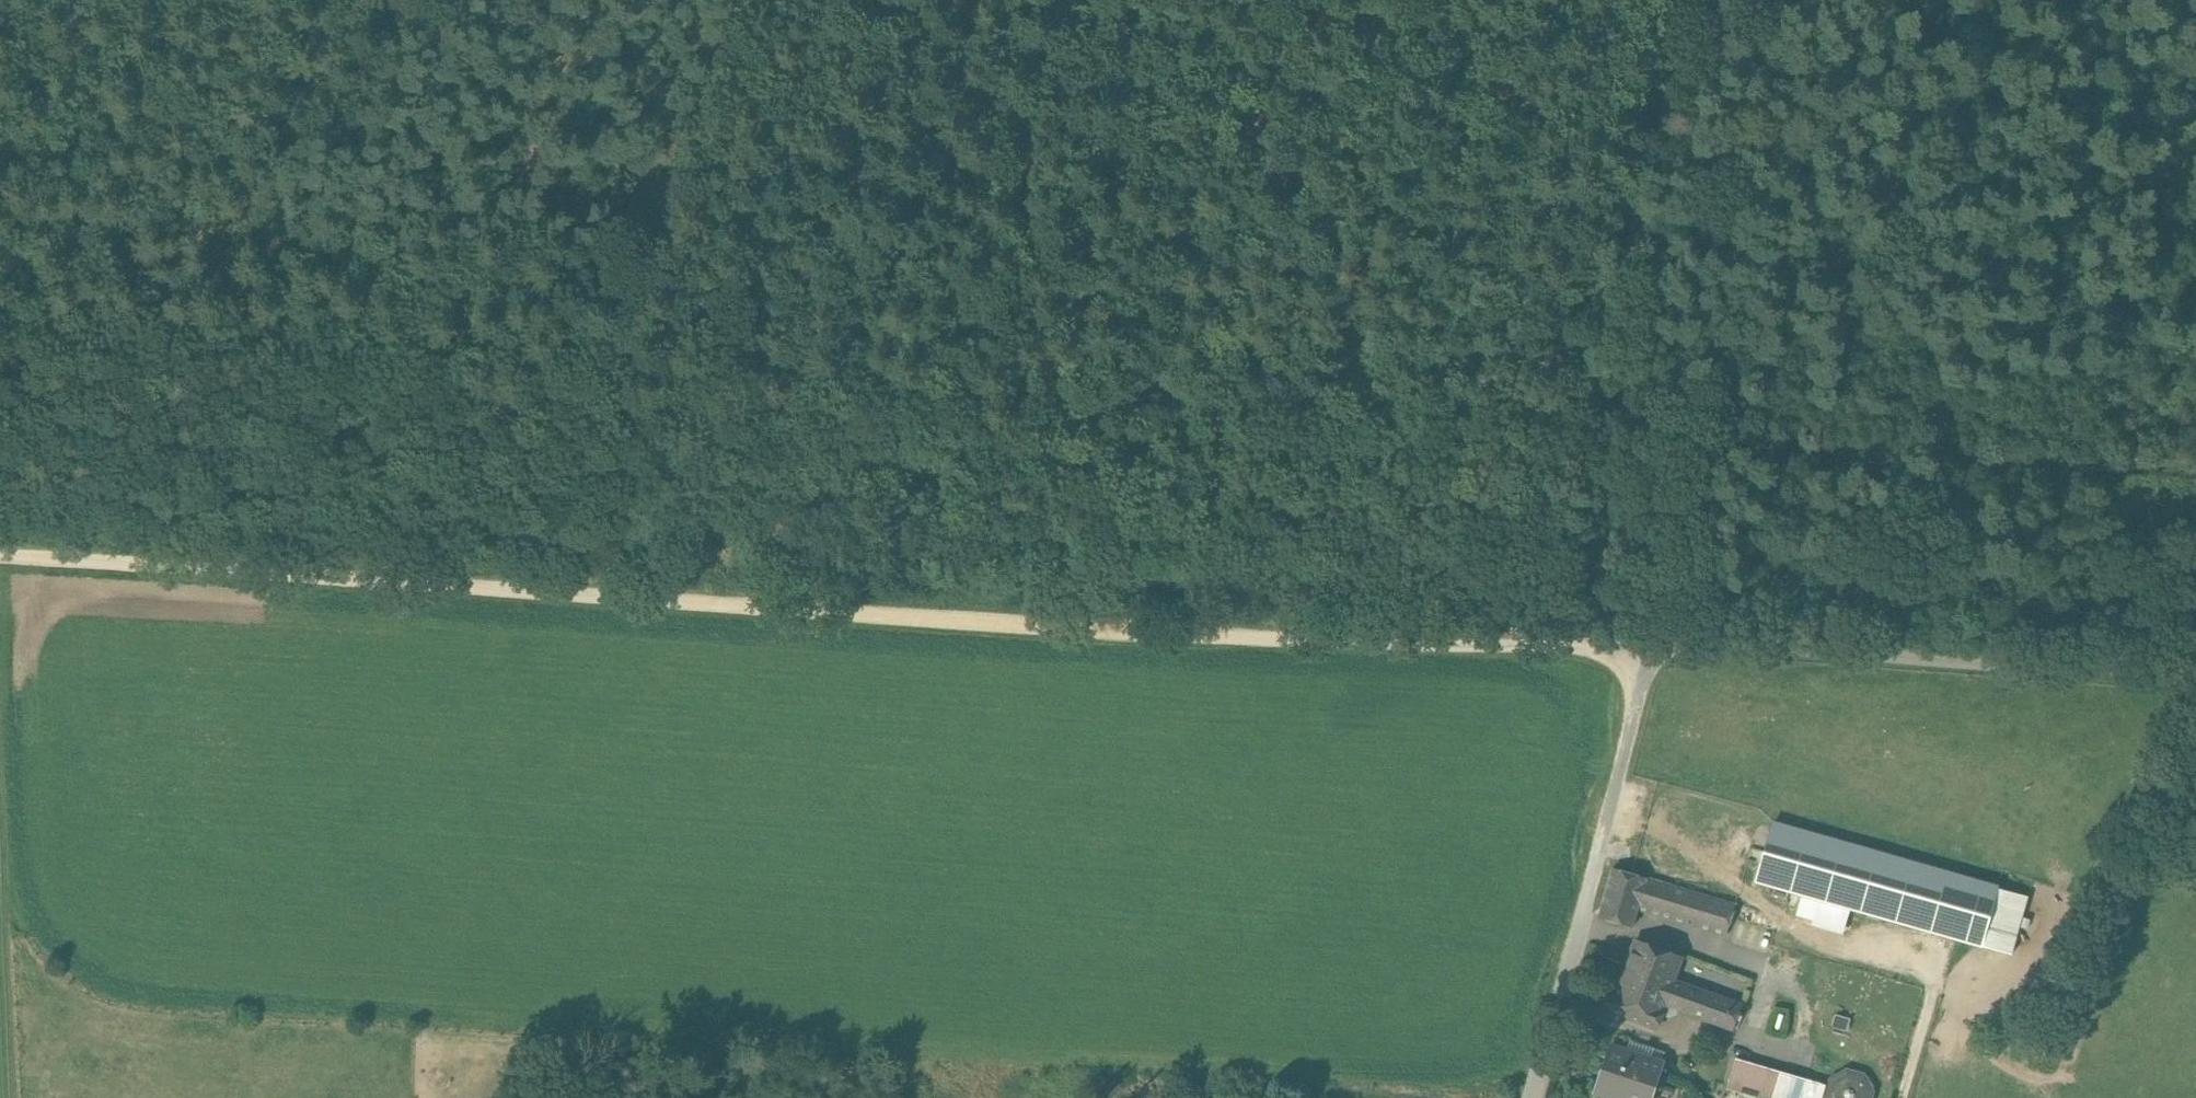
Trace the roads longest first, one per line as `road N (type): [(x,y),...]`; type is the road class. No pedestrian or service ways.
road 1 (track): [(1618,401),(0,332)]
road 2 (track): [(0,547),(669,600),(1606,643)]
road 3 (track): [(1606,643),(2154,665),(2195,658)]
road 4 (track): [(2195,451),(1779,431),(1618,401)]
road 5 (residential): [(1537,1097),(1657,645)]
road 6 (track): [(1691,0),(1637,194),(1618,401)]
road 7 (track): [(1618,401),(1601,553),(1606,643)]

